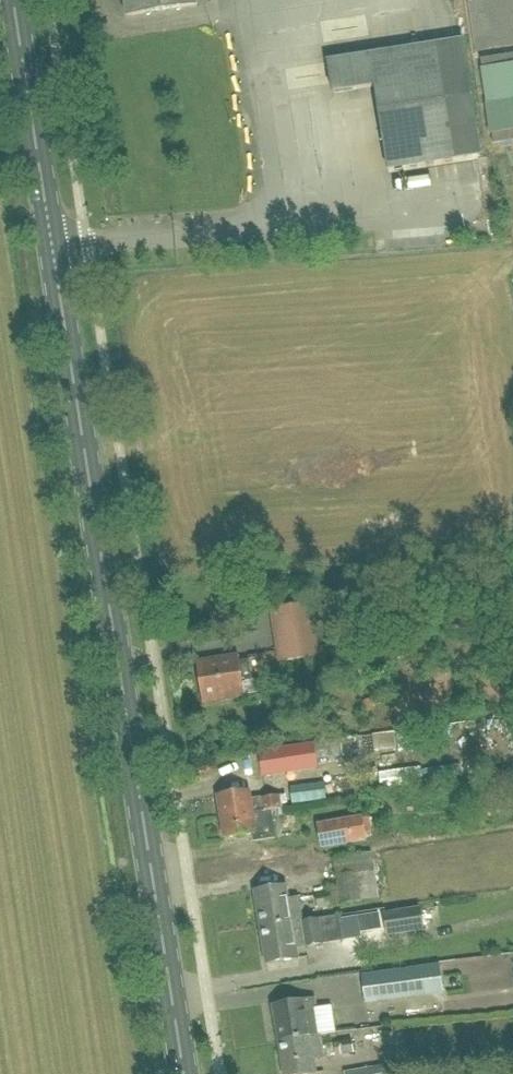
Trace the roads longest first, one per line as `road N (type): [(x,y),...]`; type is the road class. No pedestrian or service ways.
road 1 (secondary): [(185,1073),(14,0)]

